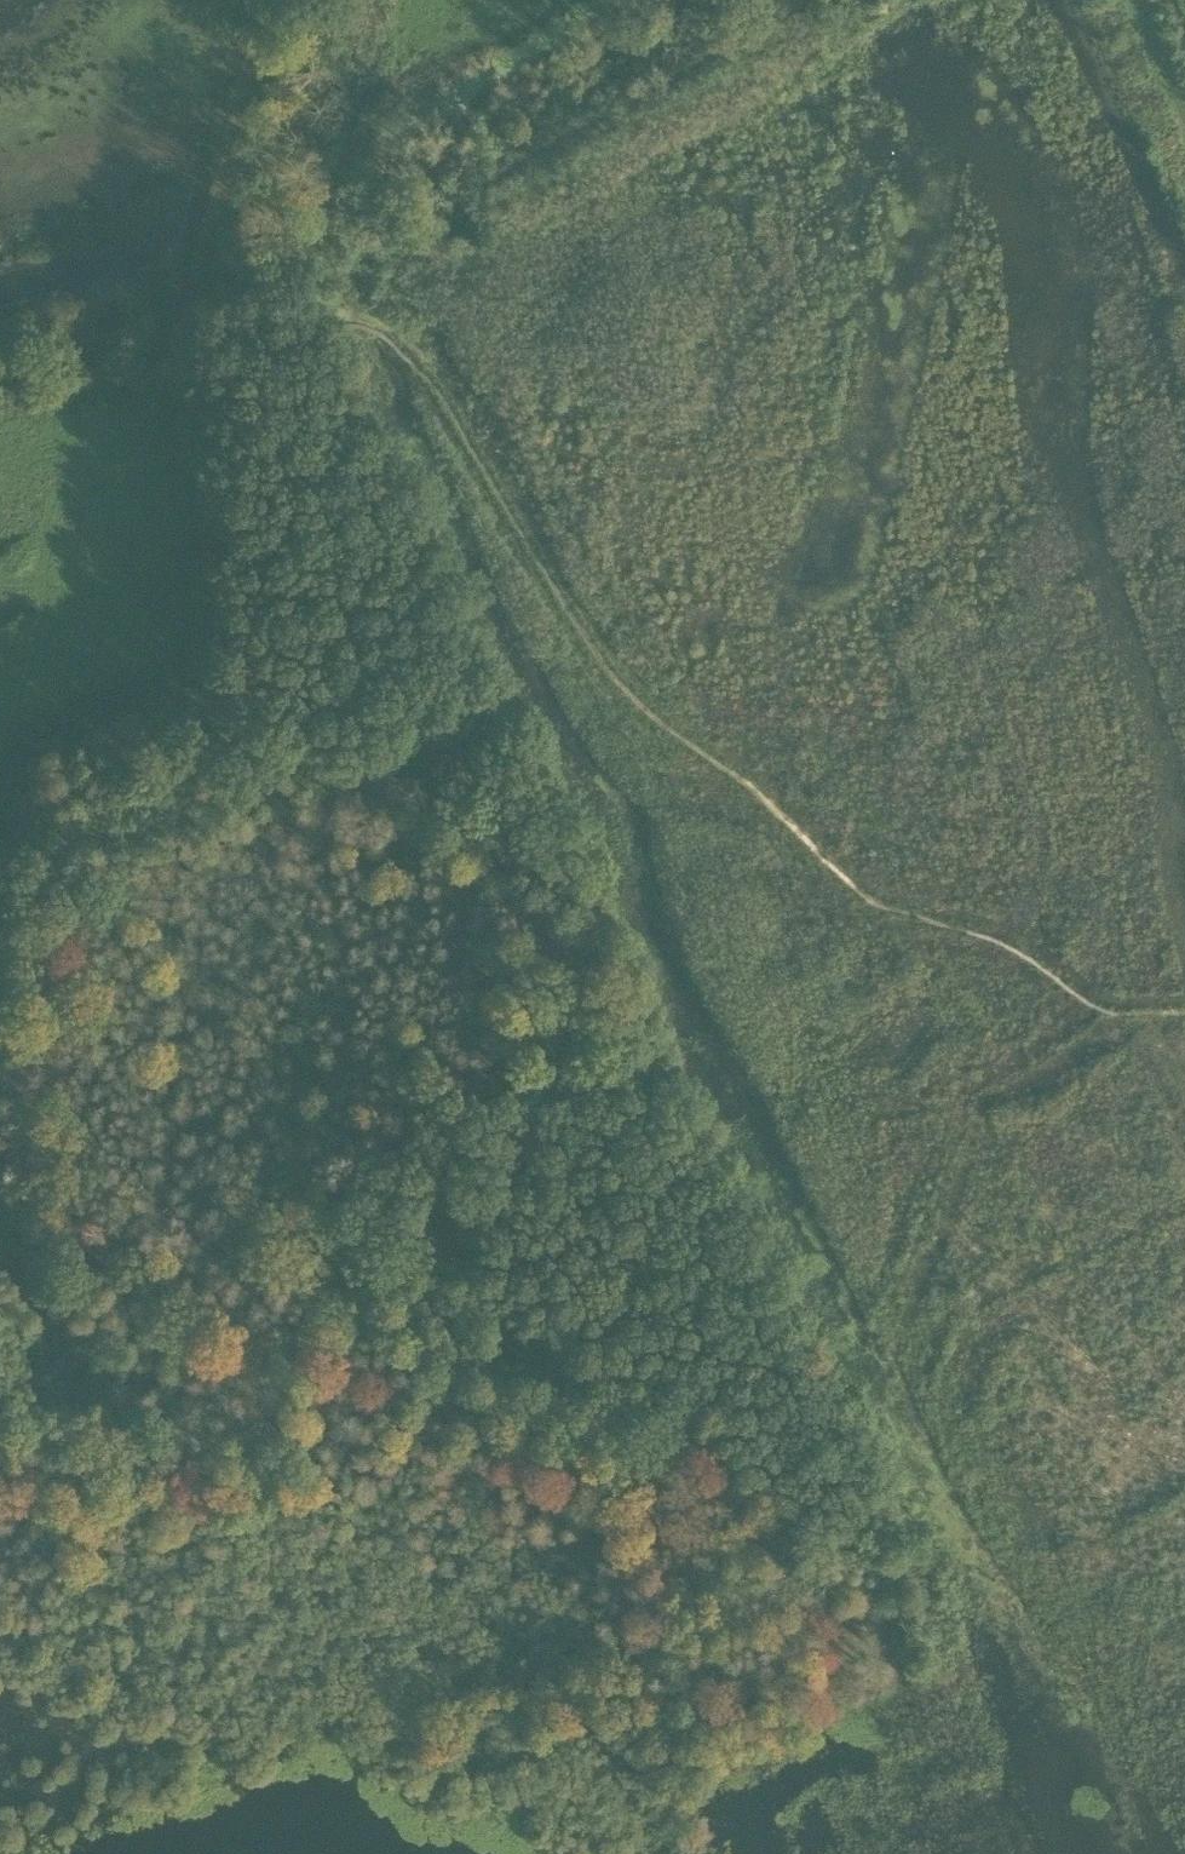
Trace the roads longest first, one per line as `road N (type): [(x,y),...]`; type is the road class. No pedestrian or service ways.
road 1 (track): [(189,321),(271,0)]

